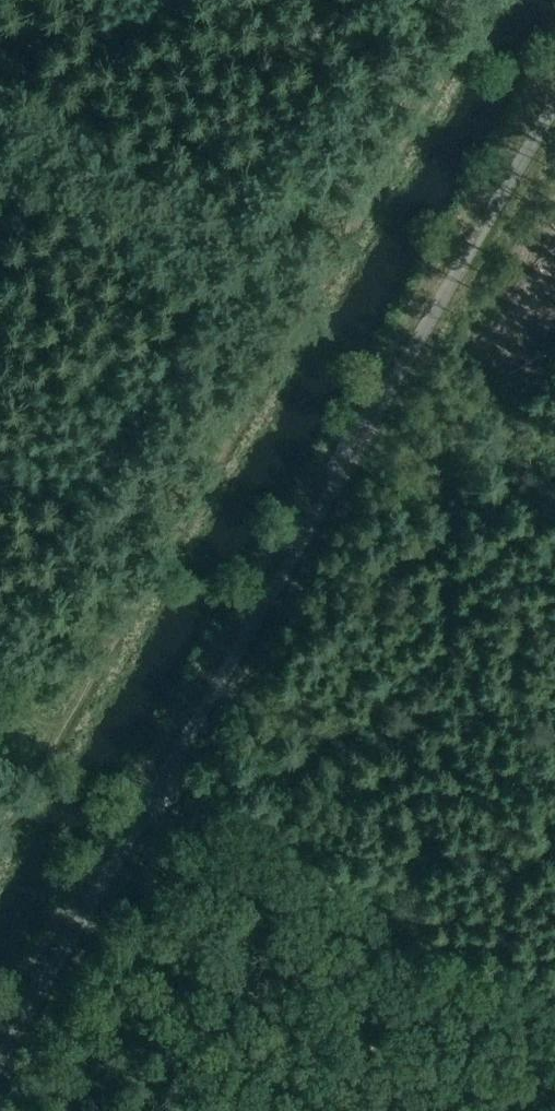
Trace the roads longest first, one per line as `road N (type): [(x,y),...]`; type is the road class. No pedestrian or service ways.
road 1 (unclassified): [(554,100),(0,1067)]
road 2 (track): [(496,0),(0,849)]

